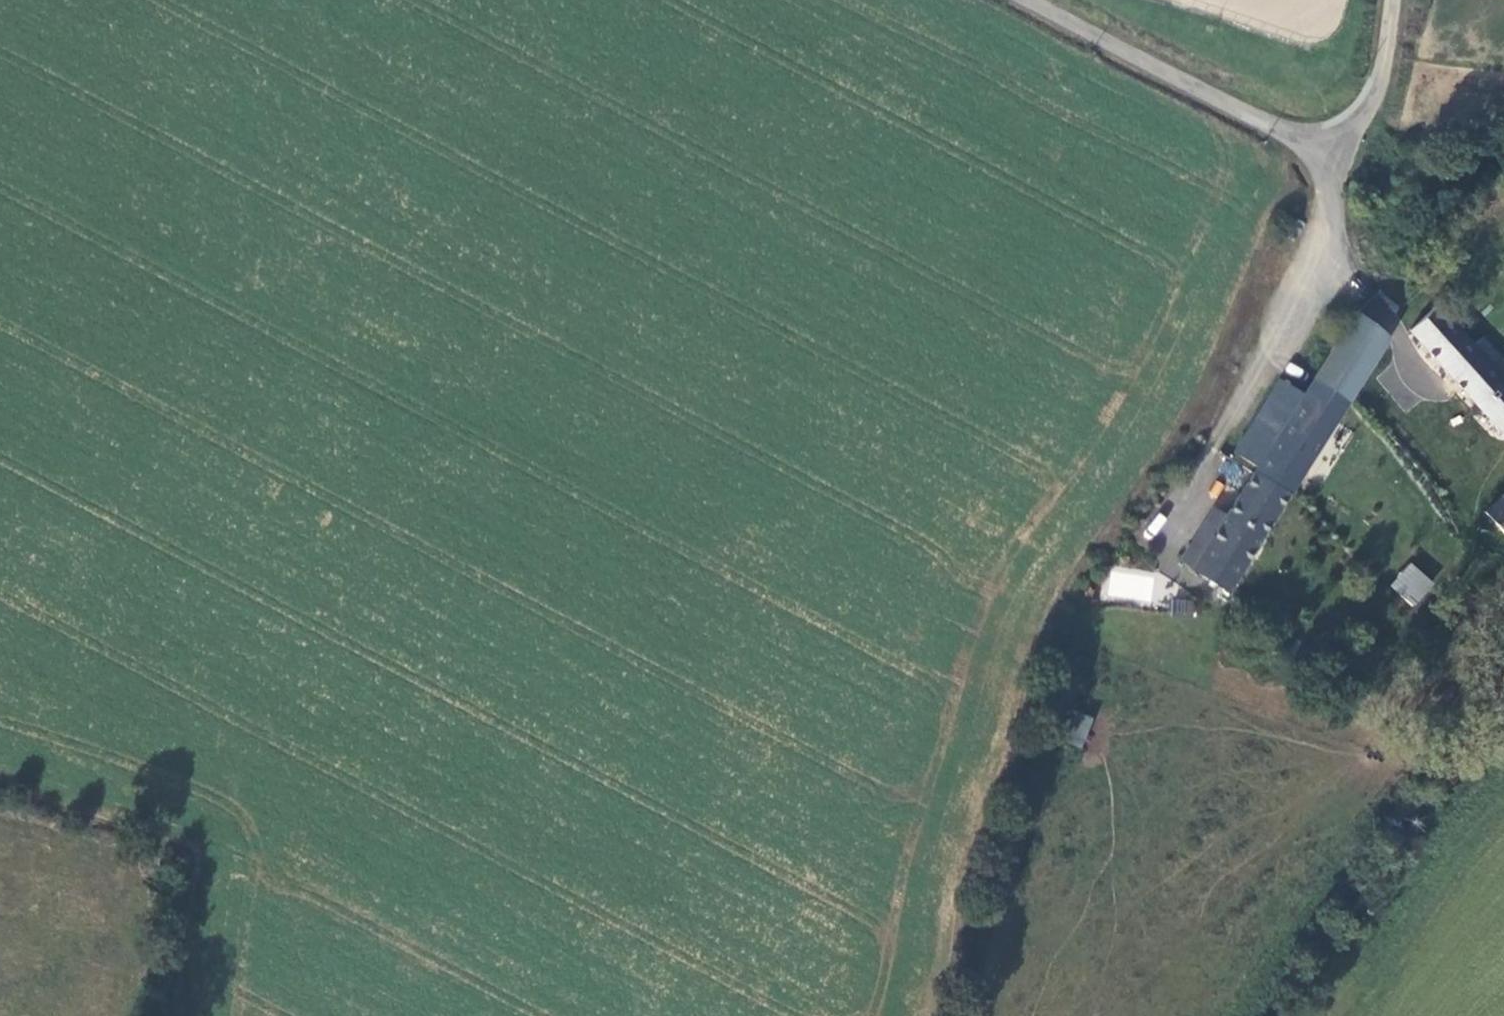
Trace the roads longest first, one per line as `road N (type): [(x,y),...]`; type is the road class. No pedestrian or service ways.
road 1 (unclassified): [(1028,0),(1300,140),(1326,144),(1364,119),(1385,78),(1401,0)]

